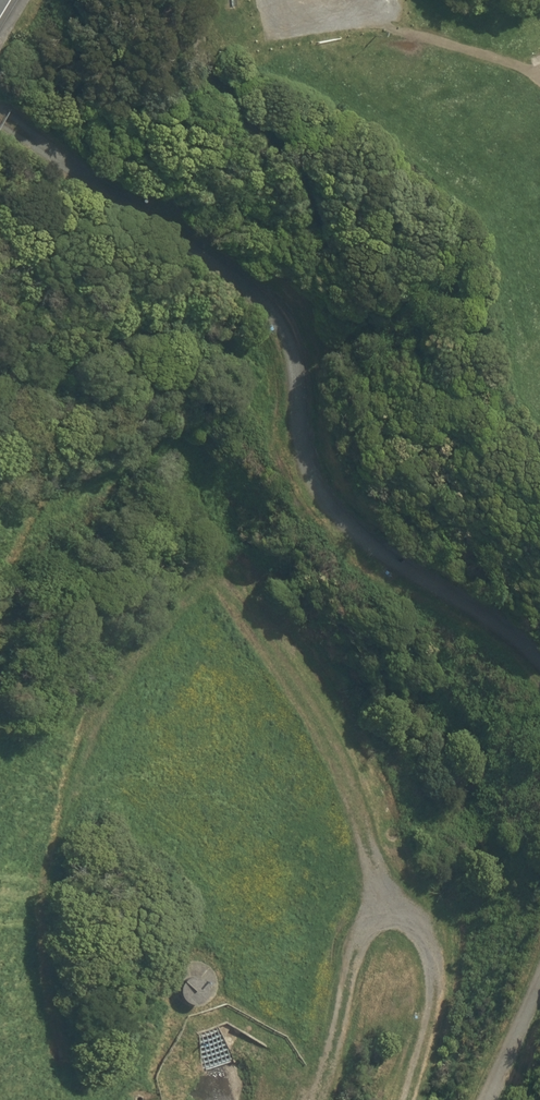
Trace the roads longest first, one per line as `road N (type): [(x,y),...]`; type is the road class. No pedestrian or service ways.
road 1 (track): [(151,218),(246,285),(288,330),(301,427),(325,506),(539,690)]
road 2 (track): [(410,1099),(442,965),(413,913),(363,923),(339,992),(319,1099)]
road 3 (track): [(0,119),(151,218)]
road 4 (track): [(539,974),(487,1099)]

